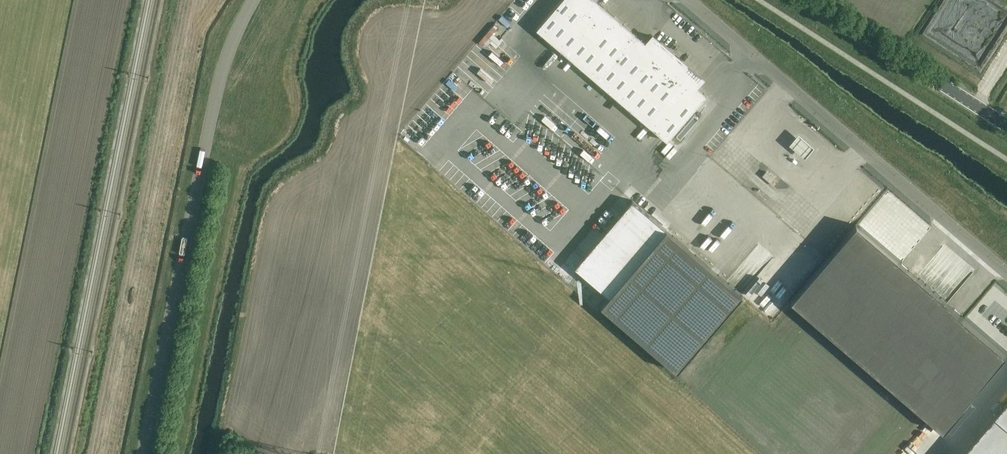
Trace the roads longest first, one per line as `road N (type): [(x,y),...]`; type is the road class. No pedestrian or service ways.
road 1 (unclassified): [(146,453),(216,89),(256,0)]
road 2 (unclassified): [(1006,273),(689,0)]
road 3 (tertiary): [(1006,128),(809,0)]

